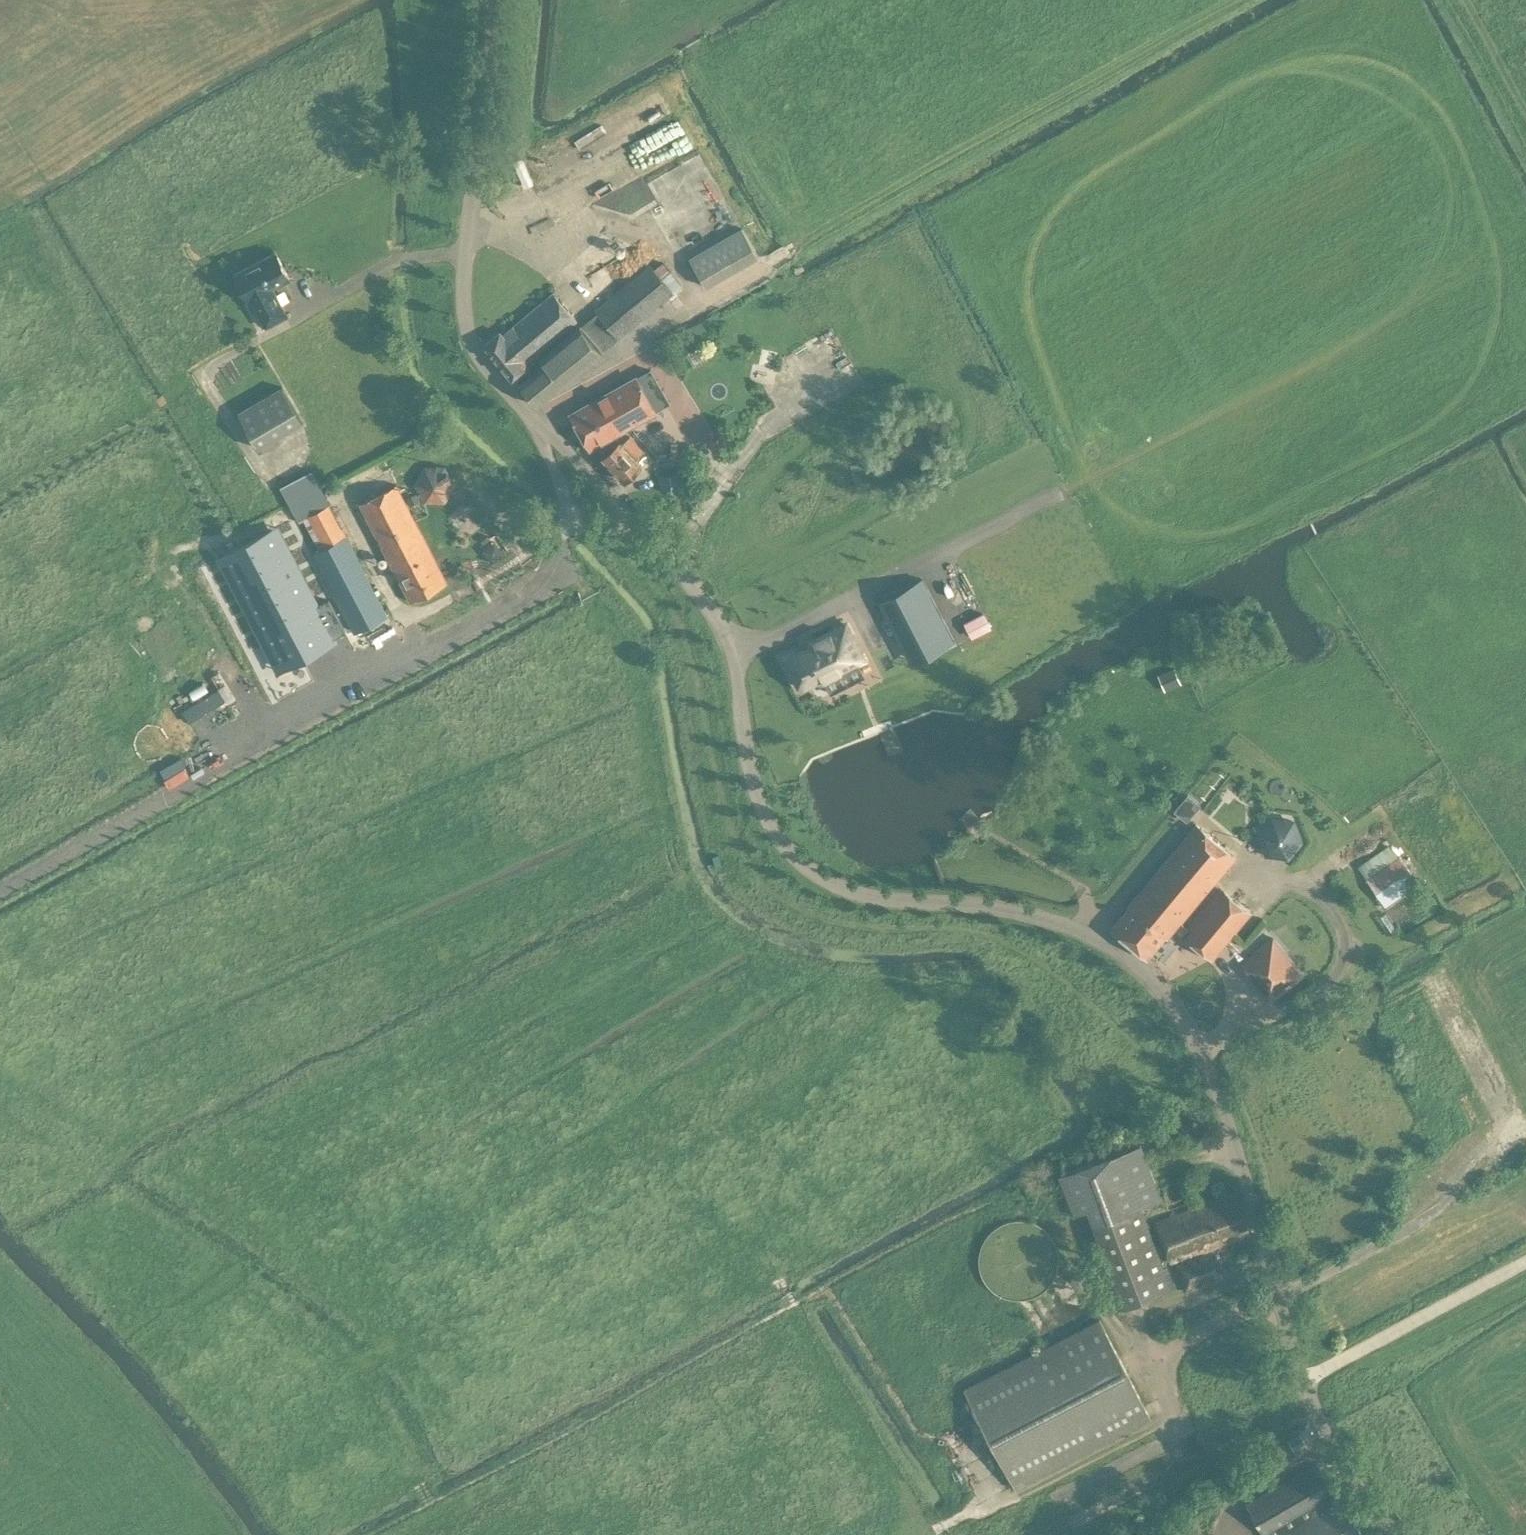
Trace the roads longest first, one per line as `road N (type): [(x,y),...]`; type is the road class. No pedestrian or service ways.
road 1 (unclassified): [(1396,1534),(1310,1400),(1227,1127),(1173,1004),(1123,955),(1078,929),(985,906),(866,895),(825,877),(790,849),(753,788),(733,657),(714,612),(479,353),(462,273),(487,98),(491,0)]

